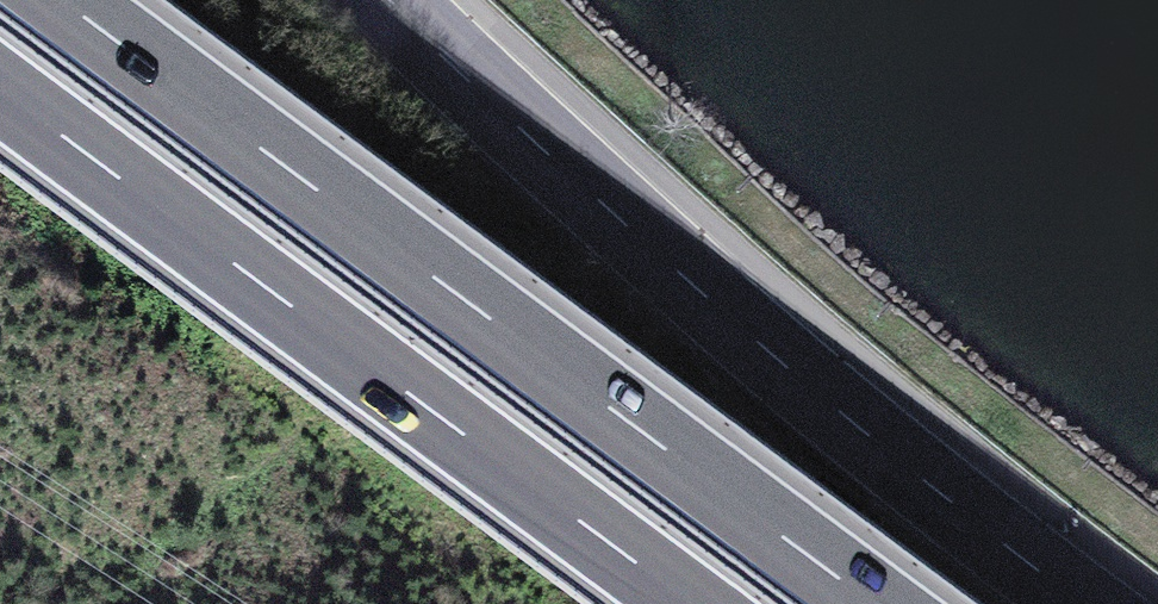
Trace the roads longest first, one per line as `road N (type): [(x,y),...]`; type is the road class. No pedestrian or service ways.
road 1 (motorway): [(892,603),(73,0)]
road 2 (primary): [(385,0),(770,354),(1077,603)]
road 3 (motorway): [(0,86),(698,603)]

